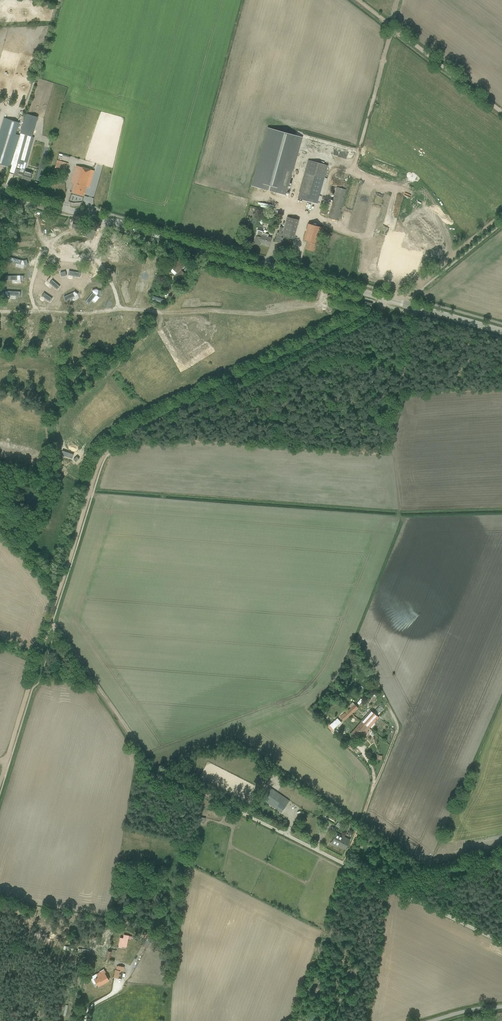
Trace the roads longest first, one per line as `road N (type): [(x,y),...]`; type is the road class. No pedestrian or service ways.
road 1 (track): [(0,780),(109,446),(375,312),(501,215)]
road 2 (secondary): [(501,331),(0,191)]
road 3 (track): [(241,812),(152,765),(53,625)]
road 4 (track): [(501,114),(357,0)]
road 5 (unclassified): [(501,943),(343,863)]
road 6 (track): [(501,857),(378,880)]

